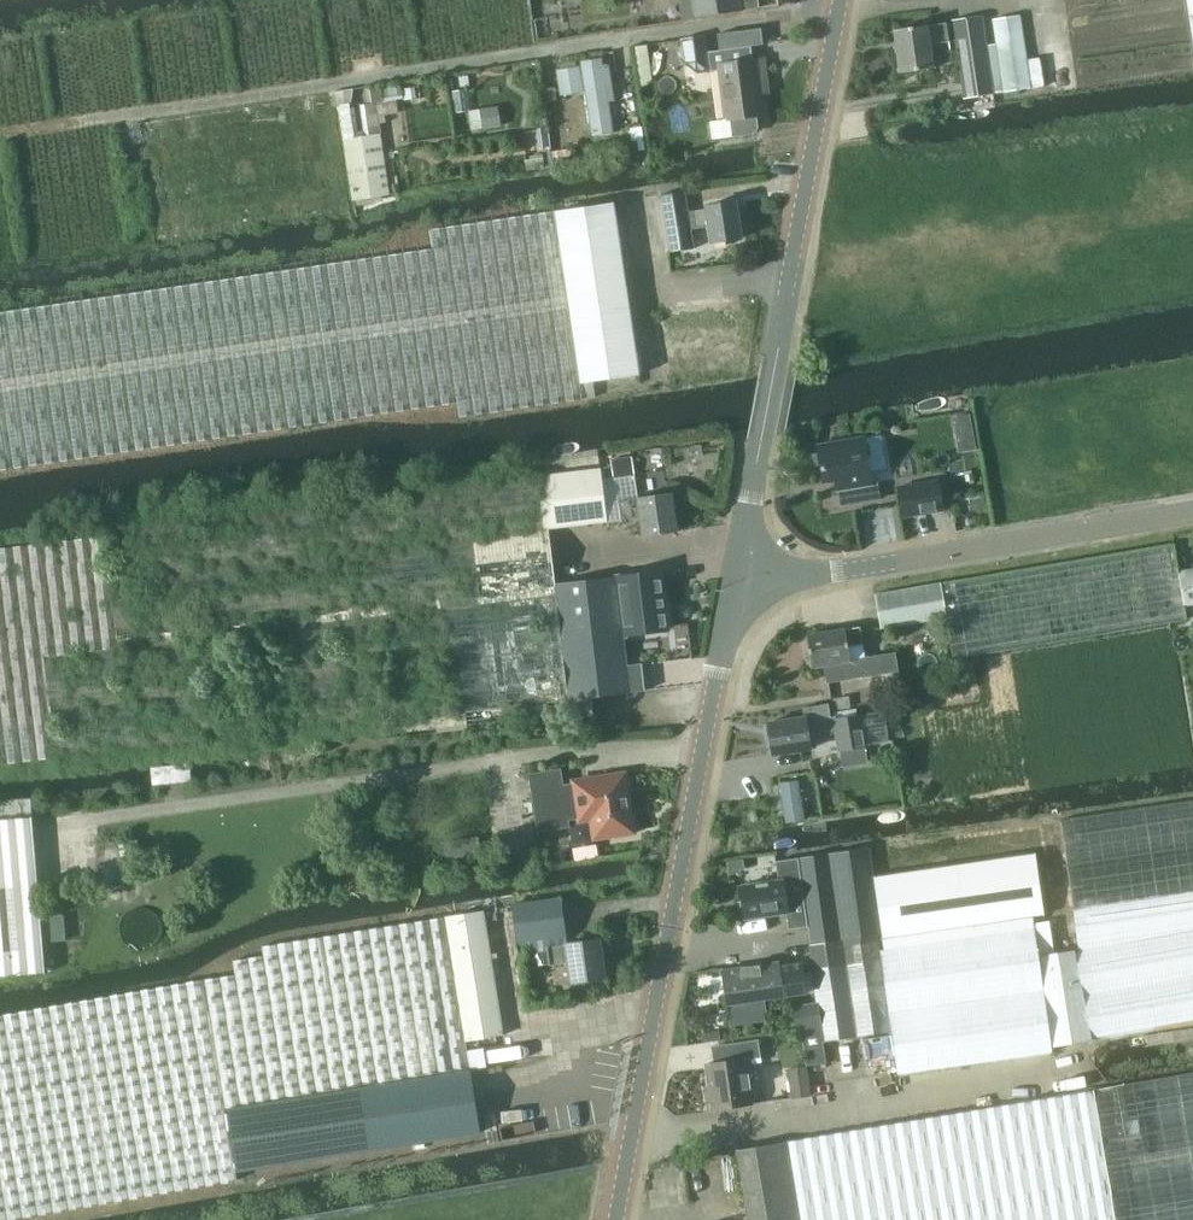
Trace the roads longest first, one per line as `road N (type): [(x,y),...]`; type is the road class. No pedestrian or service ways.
road 1 (residential): [(615,1219),(733,588)]
road 2 (residential): [(733,588),(841,0)]
road 3 (residential): [(733,588),(1192,511)]

